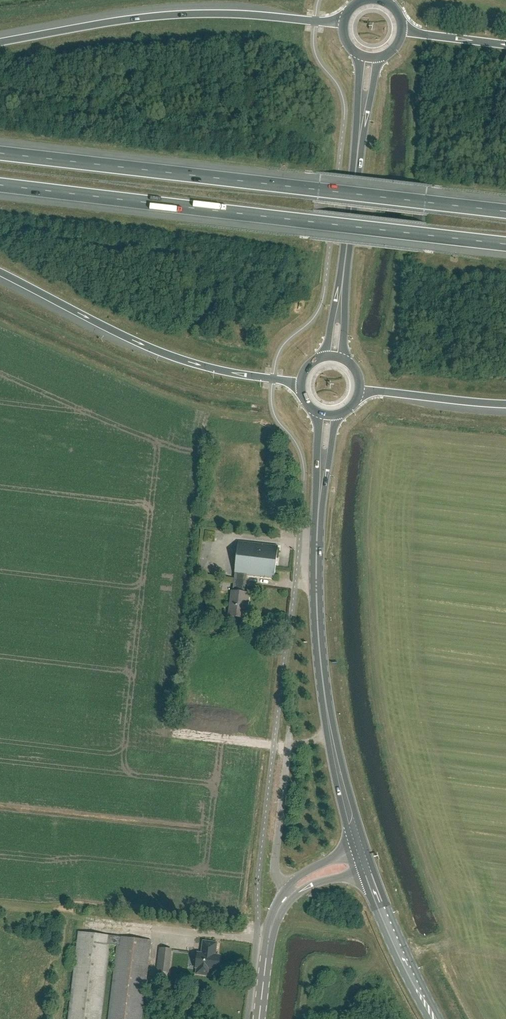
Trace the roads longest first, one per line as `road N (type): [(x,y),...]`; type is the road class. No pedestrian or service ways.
road 1 (motorway): [(0,182),(505,244)]
road 2 (motorway): [(505,211),(0,153)]
road 3 (secondary): [(360,850),(322,666),(320,500)]
road 4 (motorway): [(344,19),(195,14),(0,42)]
road 5 (motorway): [(0,273),(170,355),(301,389)]
road 6 (secondary): [(435,1018),(366,870)]
road 7 (secondary): [(343,279),(361,129)]
road 8 (motorway): [(360,389),(505,404)]

